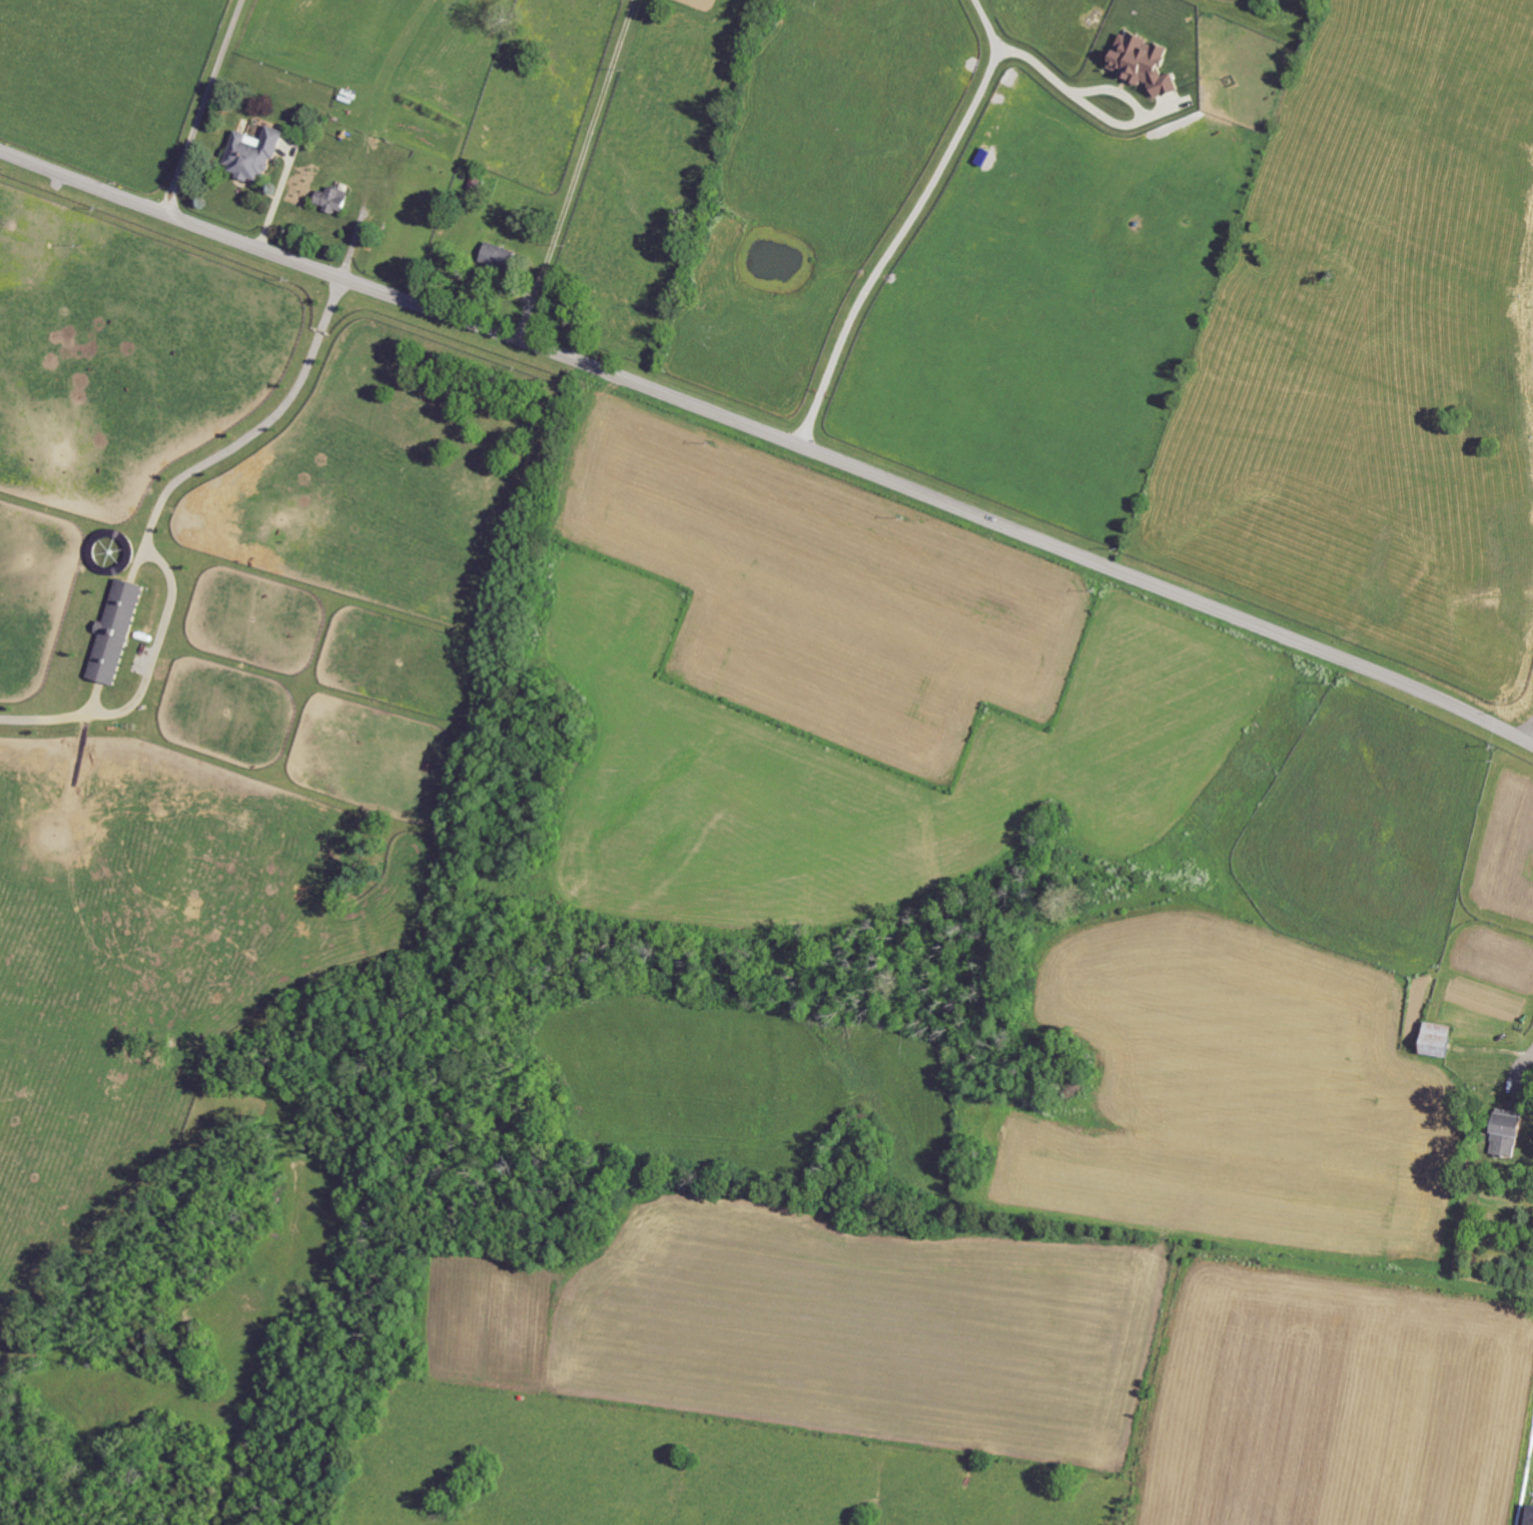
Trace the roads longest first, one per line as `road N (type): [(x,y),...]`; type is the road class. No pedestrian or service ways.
road 1 (residential): [(0,149),(783,437),(1346,658),(1532,742)]

